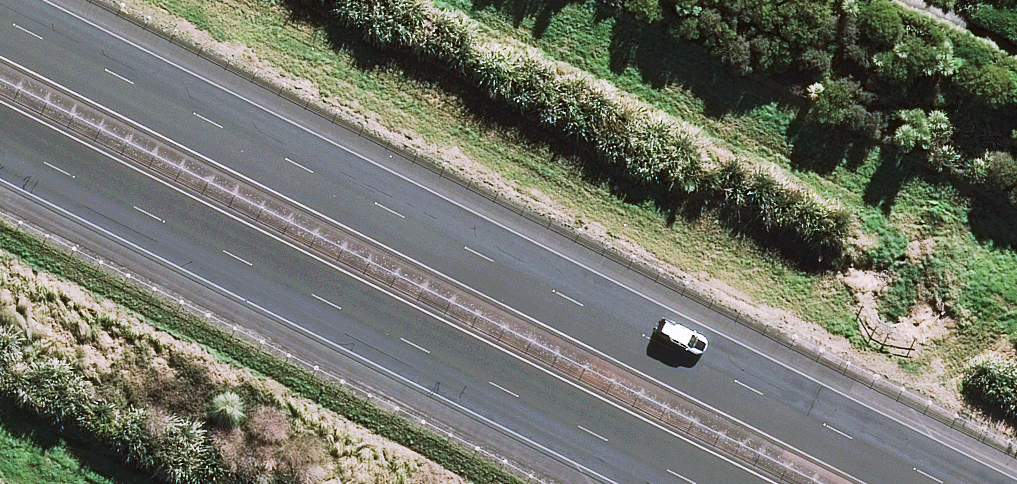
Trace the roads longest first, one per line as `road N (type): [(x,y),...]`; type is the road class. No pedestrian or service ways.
road 1 (motorway): [(0,11),(953,483)]
road 2 (motorway): [(752,483),(0,112)]

